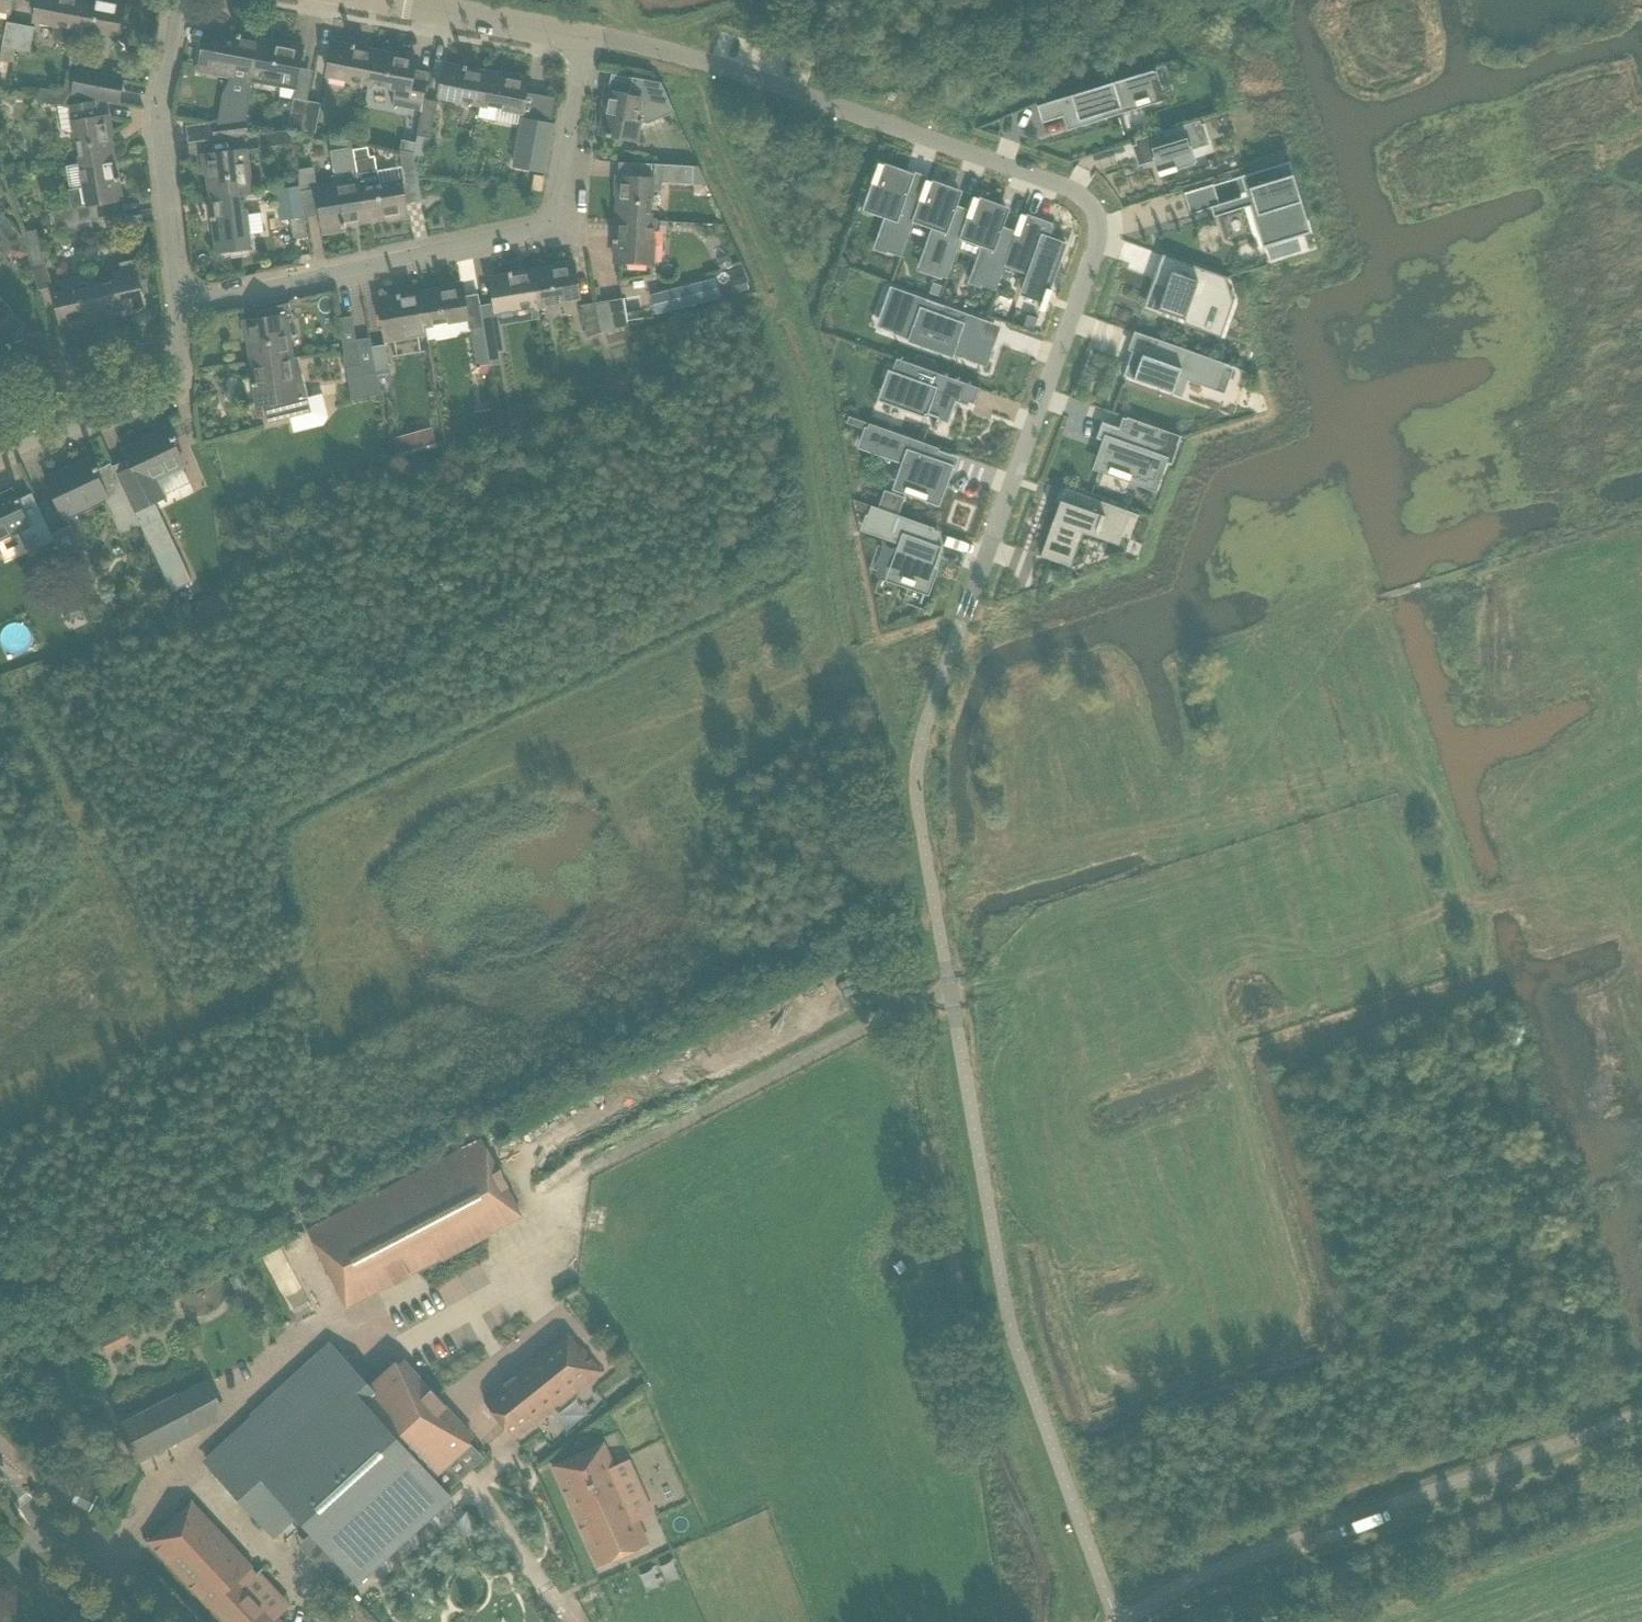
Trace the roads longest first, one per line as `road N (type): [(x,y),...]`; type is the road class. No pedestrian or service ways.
road 1 (residential): [(585,37),(776,83),(1076,190),(1090,203),(1095,253),(976,581)]
road 2 (residential): [(182,306),(536,230),(554,205),(585,37)]
road 3 (residential): [(182,306),(161,96),(178,0)]
road 4 (residential): [(182,306),(181,370),(173,392),(0,447)]
road 5 (residential): [(585,37),(385,0)]
road 6 (tertiary): [(141,1621),(0,1479)]

